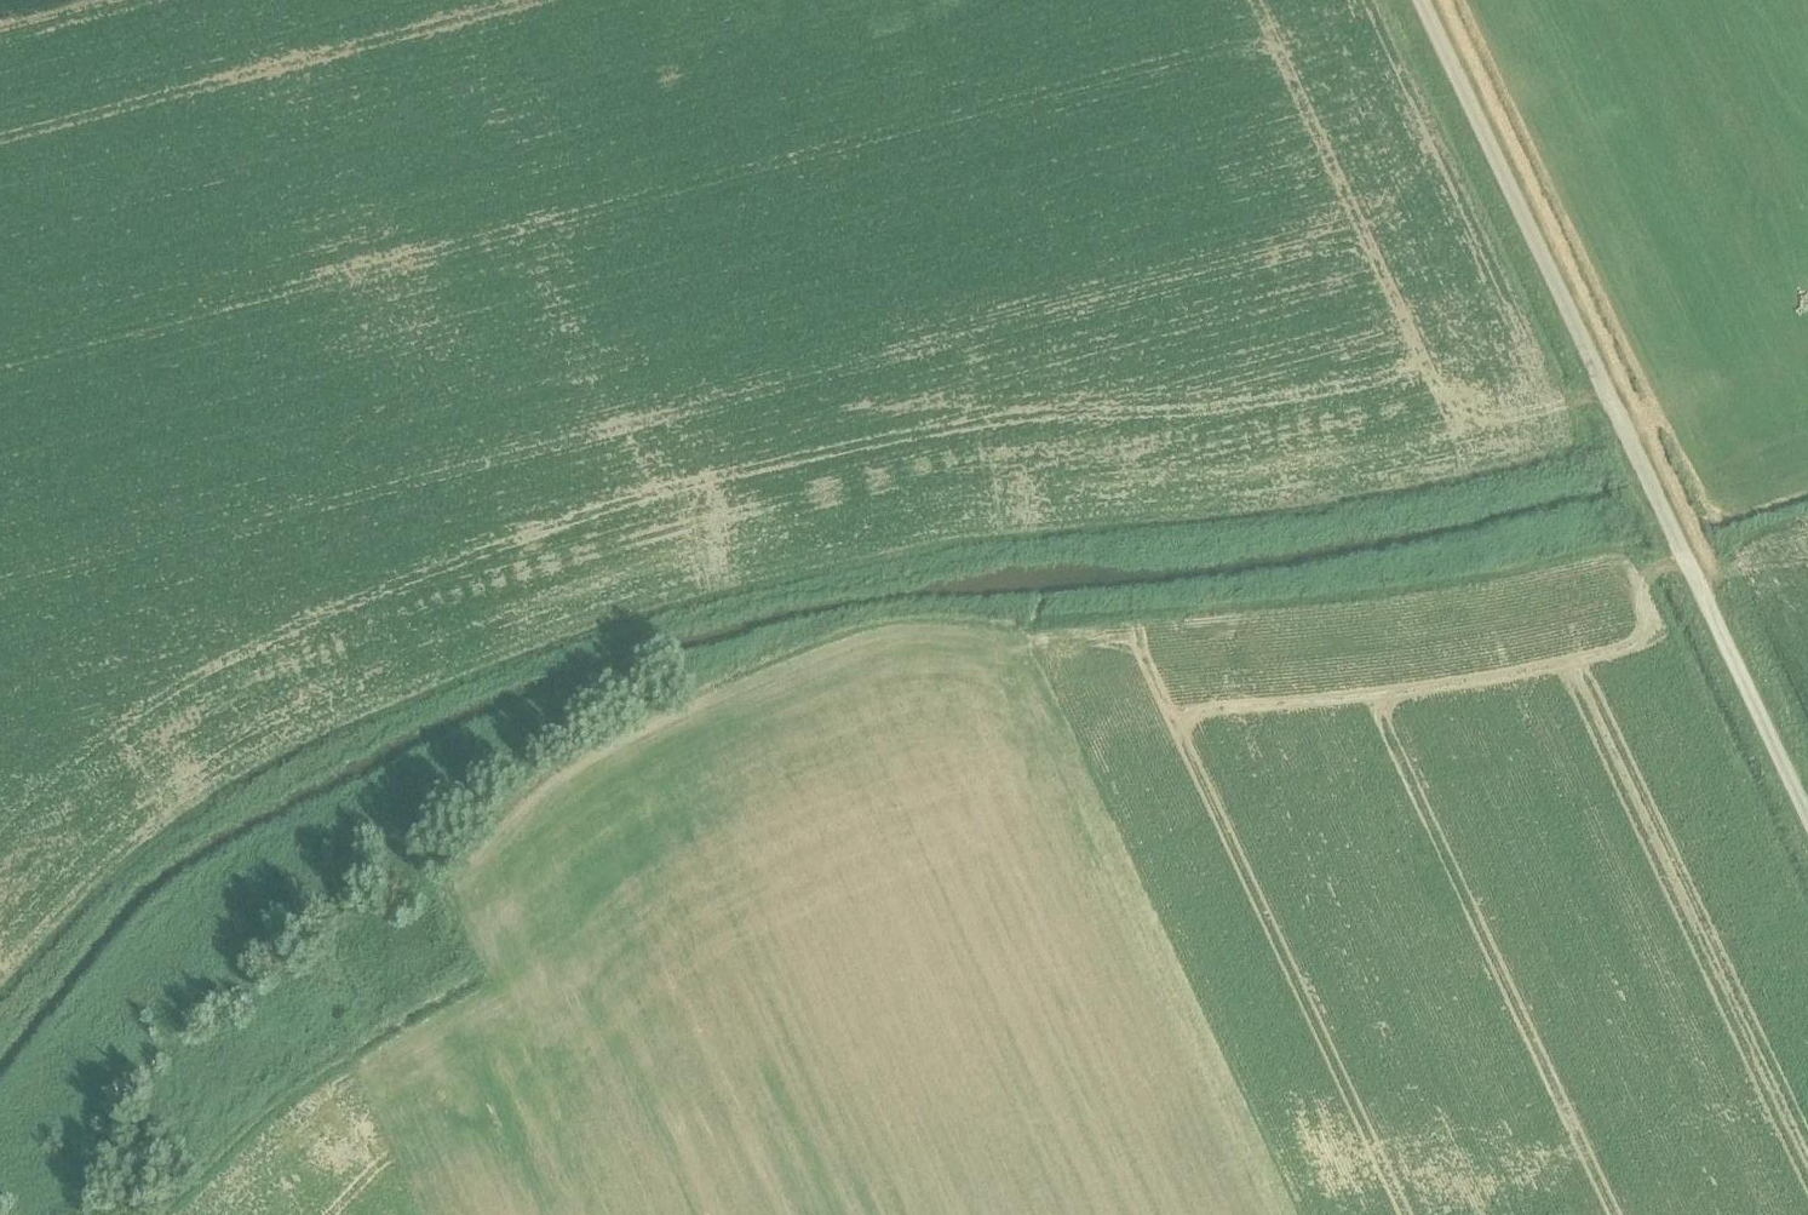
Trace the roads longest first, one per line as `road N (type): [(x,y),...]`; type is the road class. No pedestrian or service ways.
road 1 (unclassified): [(1807,824),(1414,0)]

